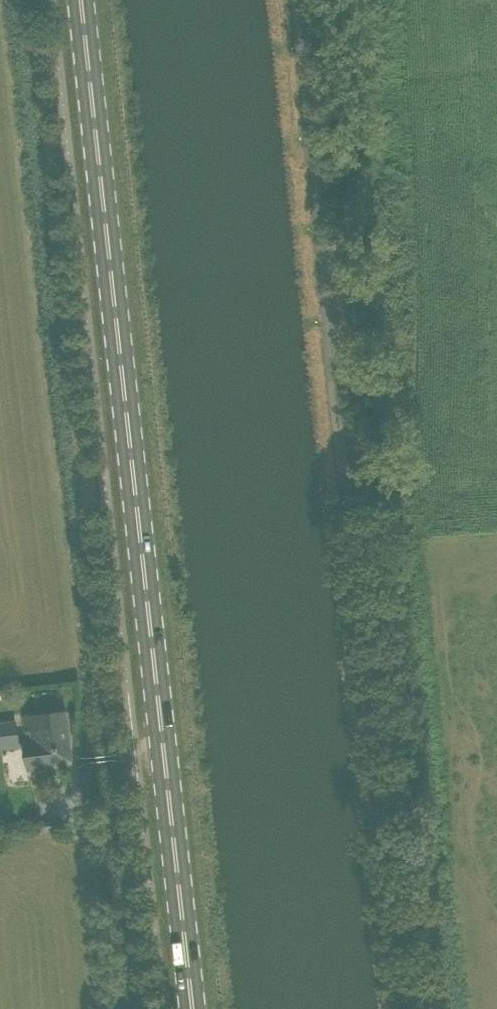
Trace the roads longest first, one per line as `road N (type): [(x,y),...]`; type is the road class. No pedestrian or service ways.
road 1 (unclassified): [(405,1008),(291,0)]
road 2 (primary): [(192,1008),(82,0)]

